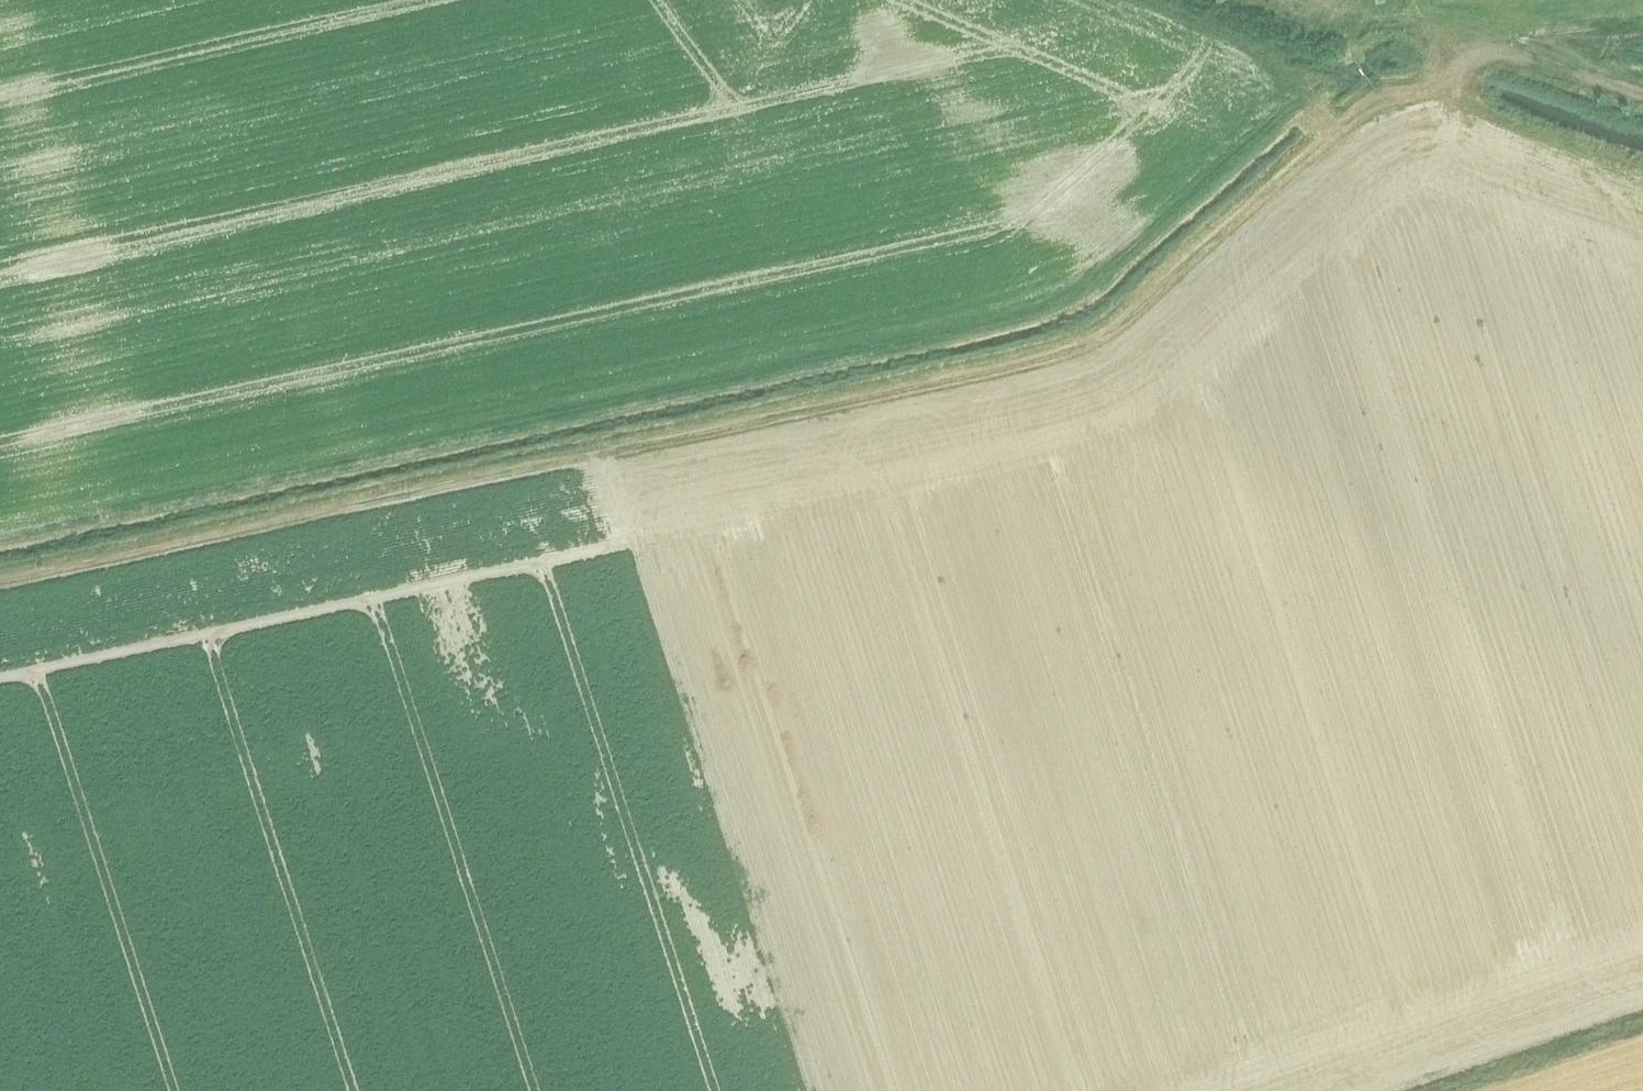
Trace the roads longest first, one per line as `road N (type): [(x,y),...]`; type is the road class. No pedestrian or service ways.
road 1 (track): [(1309,99),(1333,126),(1324,143),(1100,338),(0,582)]
road 2 (track): [(1333,126),(1474,56),(1513,56)]
road 3 (track): [(1642,100),(1513,56)]

